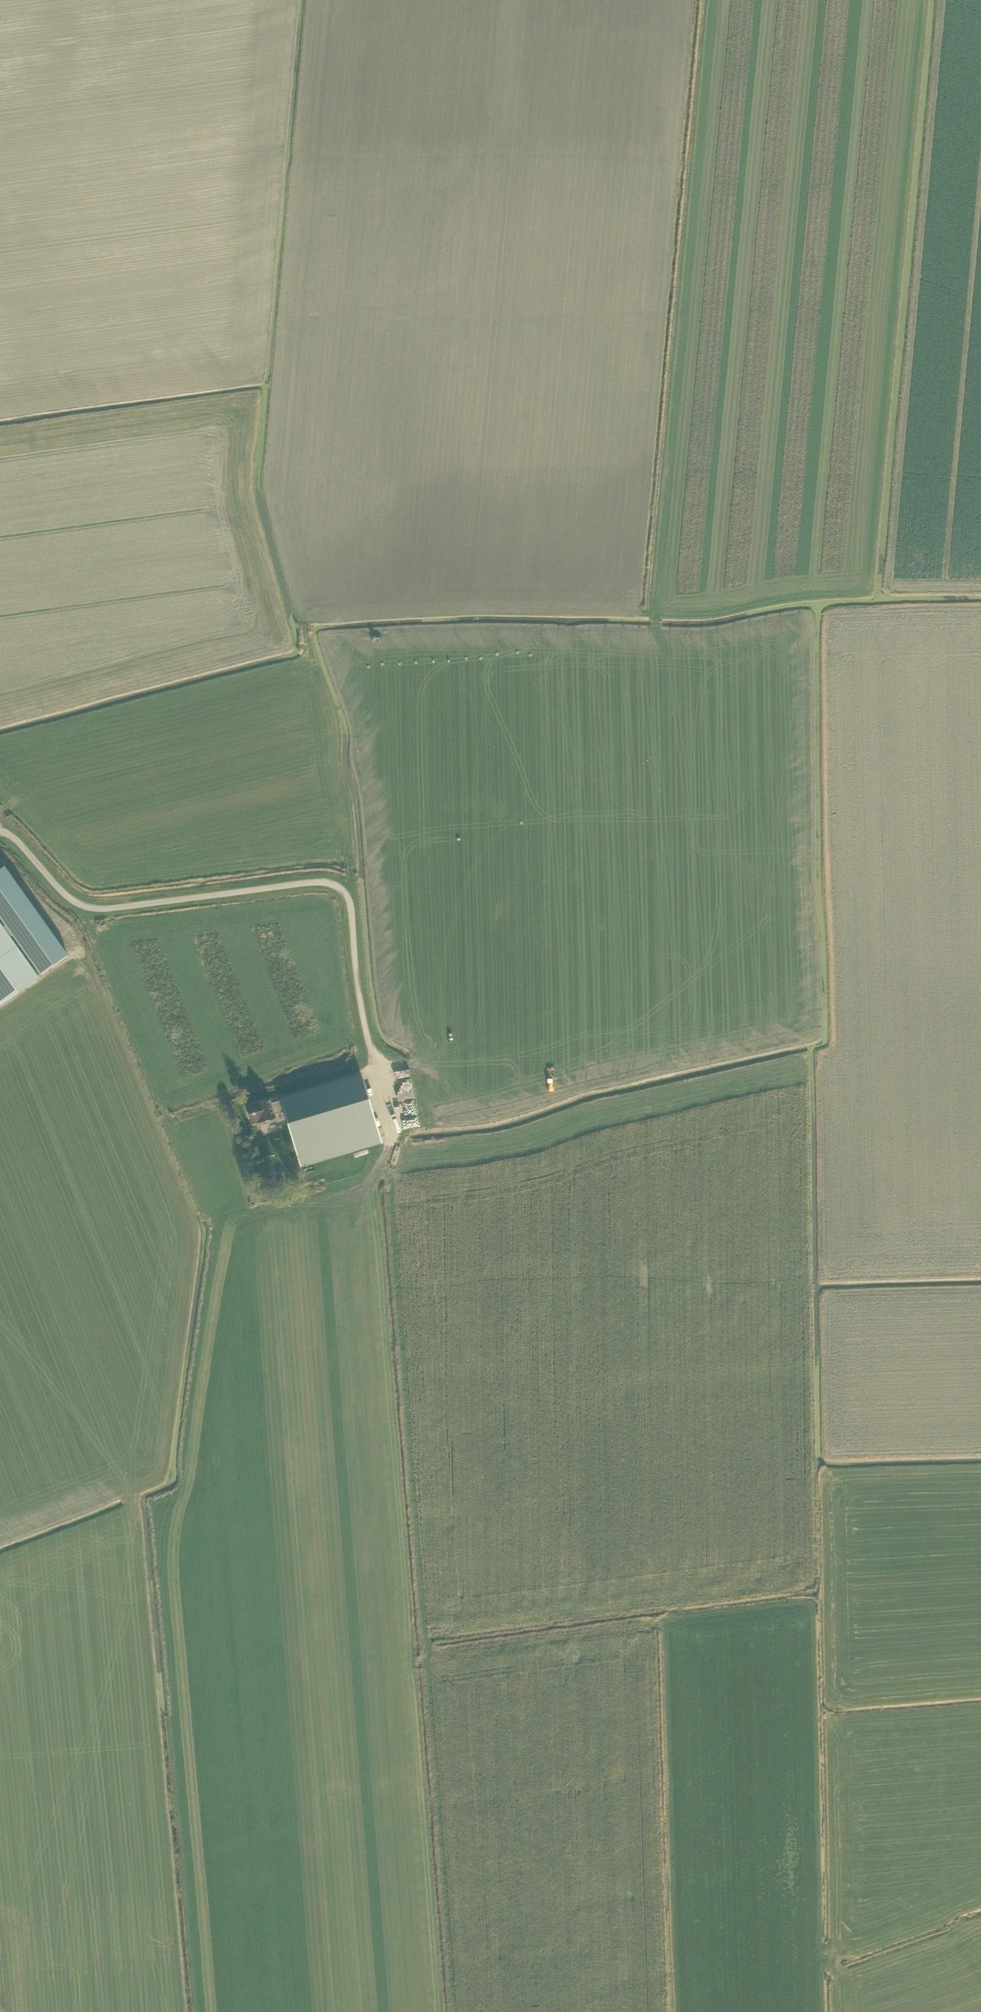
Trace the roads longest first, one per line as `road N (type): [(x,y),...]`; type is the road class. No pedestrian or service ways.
road 1 (unclassified): [(393,1127),(342,890),(321,881),(93,907),(74,900),(0,831)]

